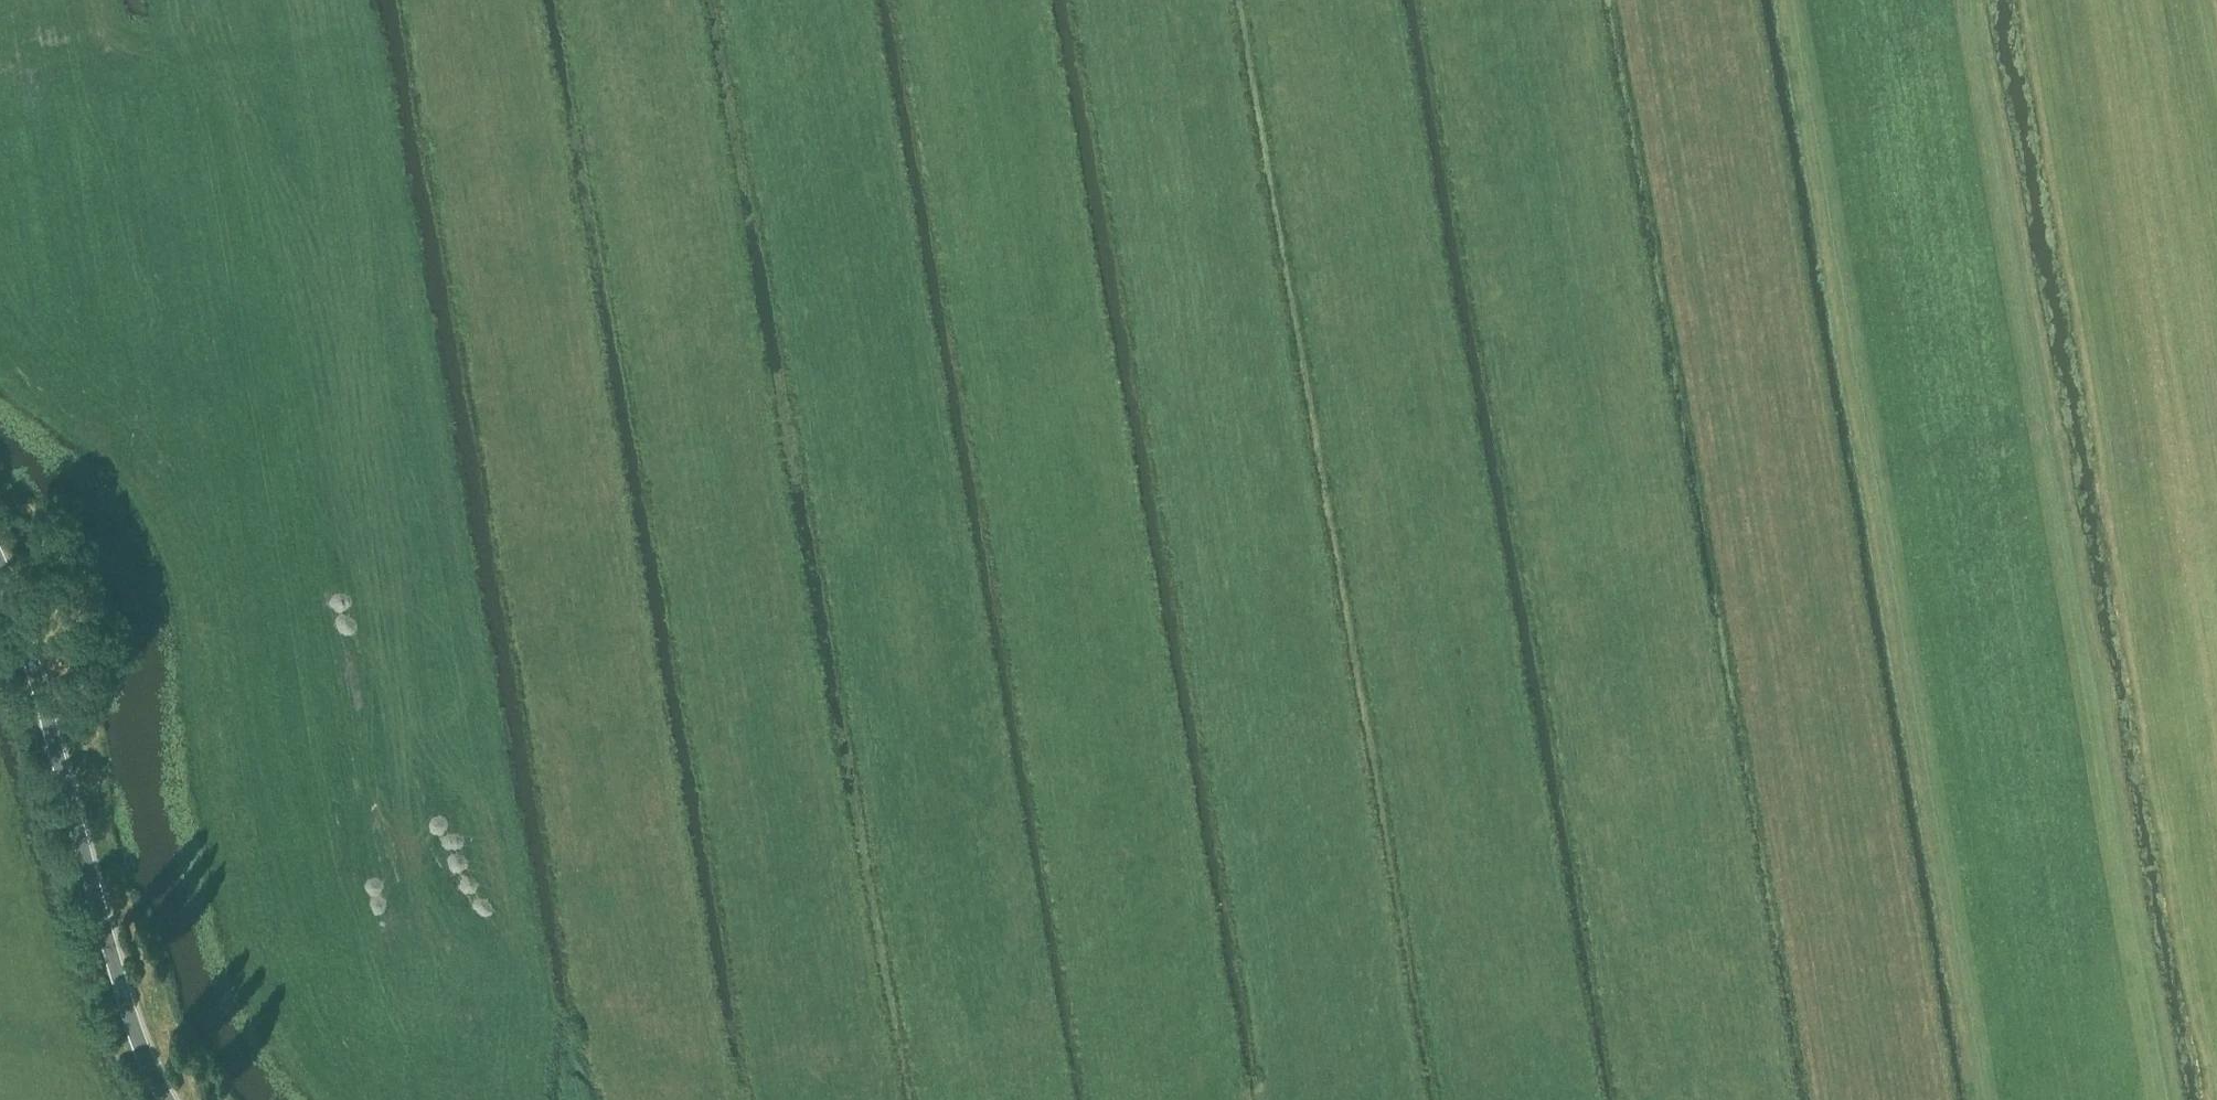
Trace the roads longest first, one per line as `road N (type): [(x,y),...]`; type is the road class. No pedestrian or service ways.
road 1 (unclassified): [(166,1099),(132,1025),(0,570)]

